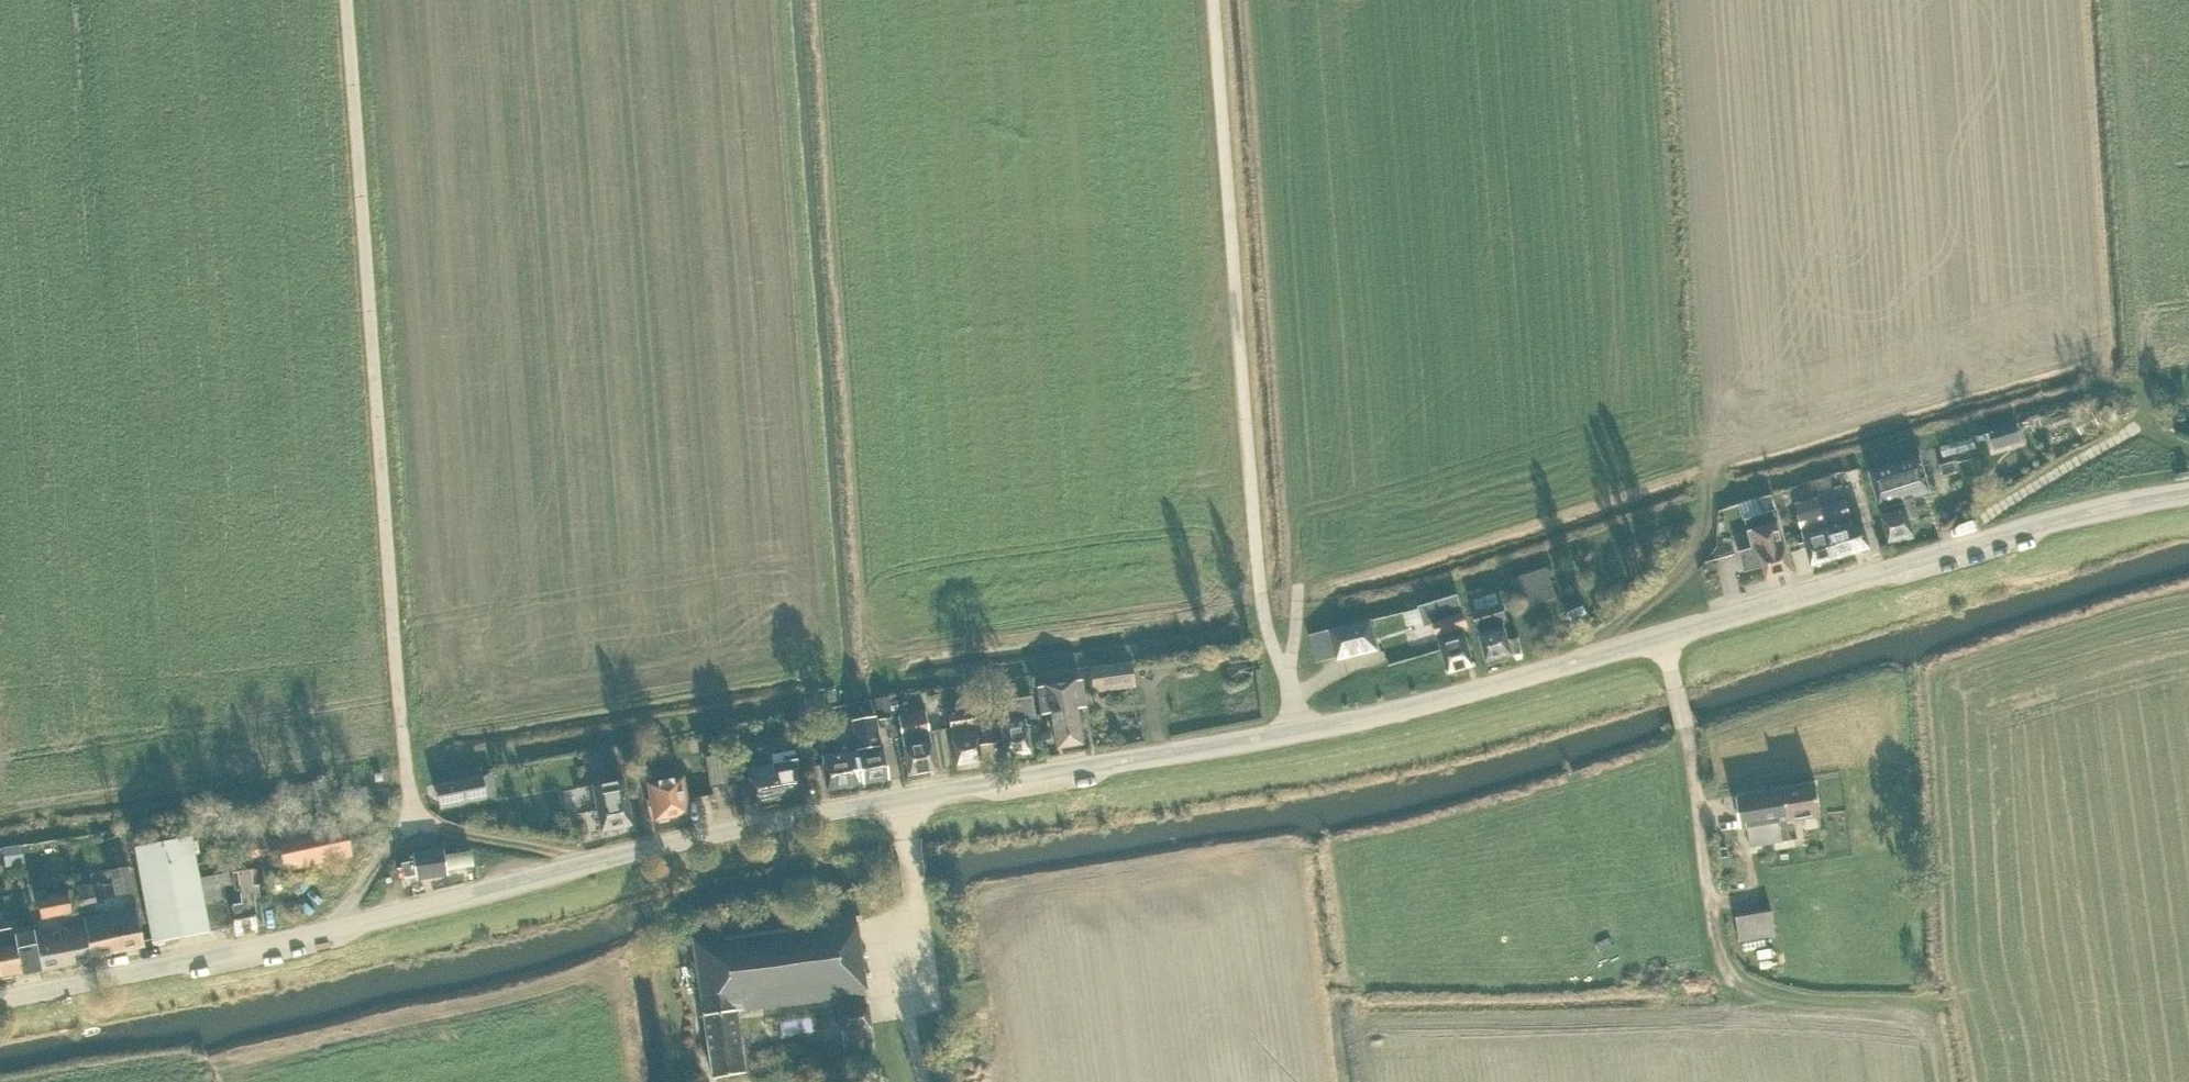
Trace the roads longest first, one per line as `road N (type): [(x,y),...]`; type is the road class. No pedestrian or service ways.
road 1 (tertiary): [(0,1000),(273,945),(776,823),(1348,722),(2066,520),(2188,494)]

